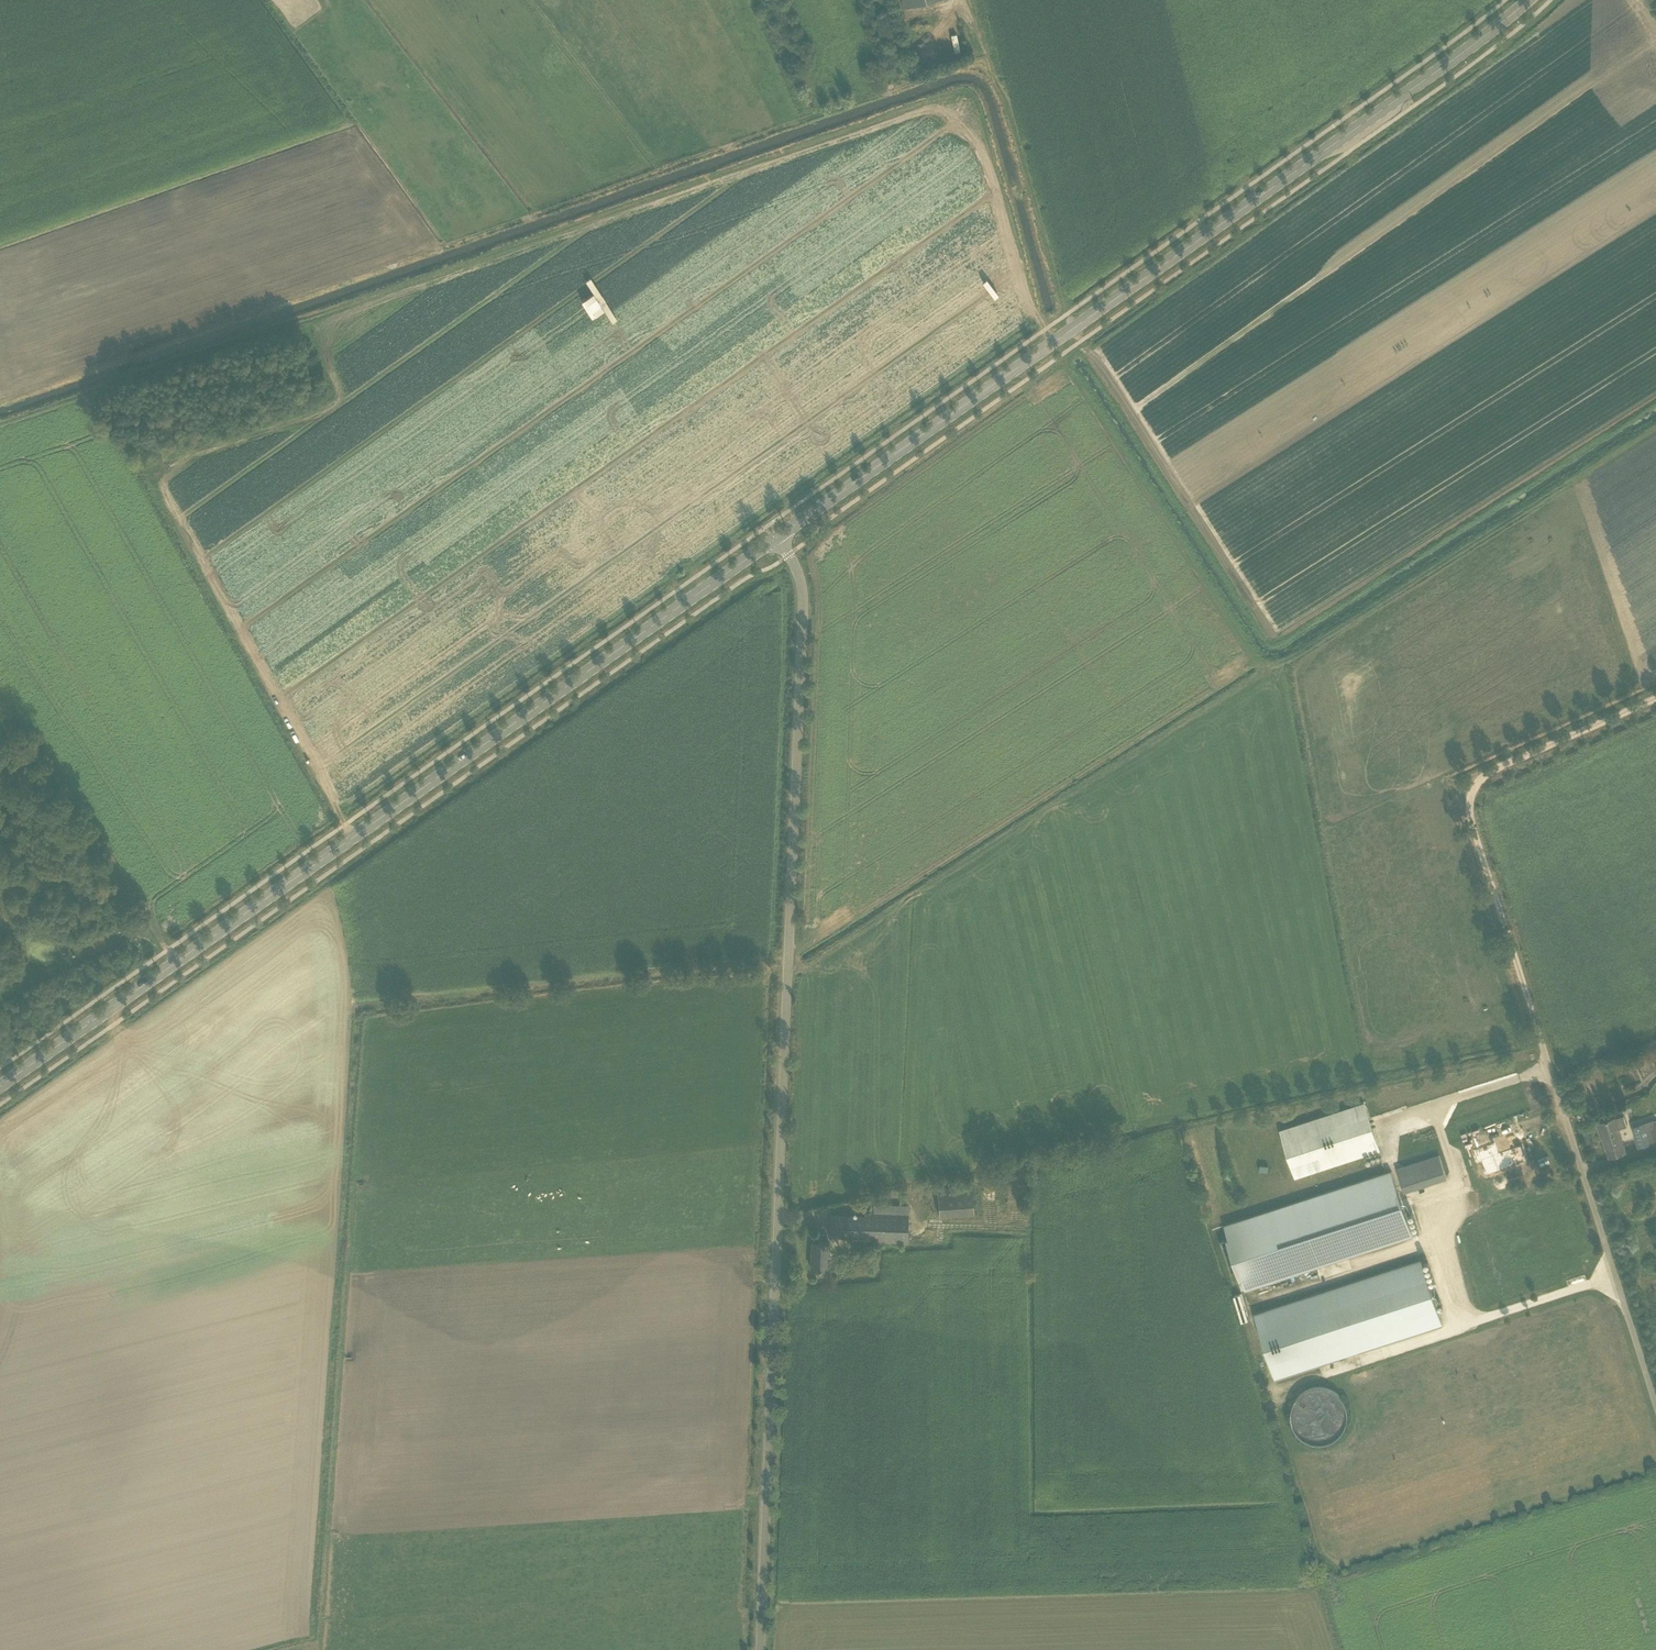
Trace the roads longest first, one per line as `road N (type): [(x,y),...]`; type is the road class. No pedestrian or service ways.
road 1 (unclassified): [(766,1649),(804,595),(776,538)]
road 2 (tertiary): [(0,1086),(776,538)]
road 3 (tertiary): [(776,538),(1527,0)]
road 4 (track): [(1655,703),(1489,776),(1472,805),(1655,1395)]

